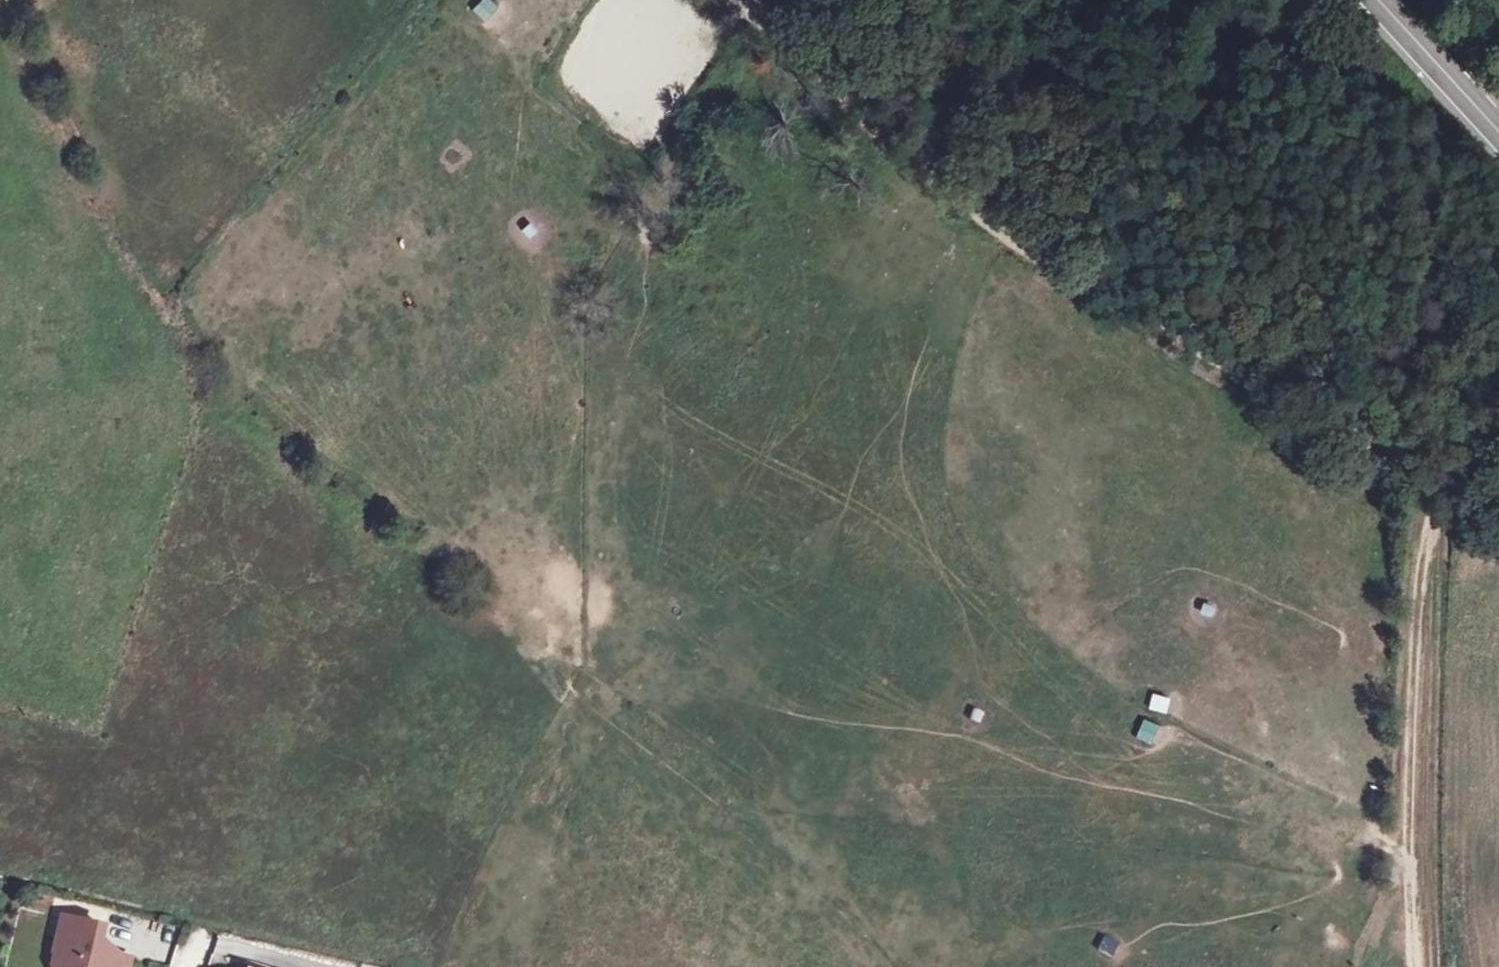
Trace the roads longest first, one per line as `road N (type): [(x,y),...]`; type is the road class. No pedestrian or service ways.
road 1 (track): [(1436,499),(934,186),(742,0)]
road 2 (track): [(1416,966),(1418,657),(1436,499)]
road 3 (tertiary): [(1498,136),(1383,0)]

